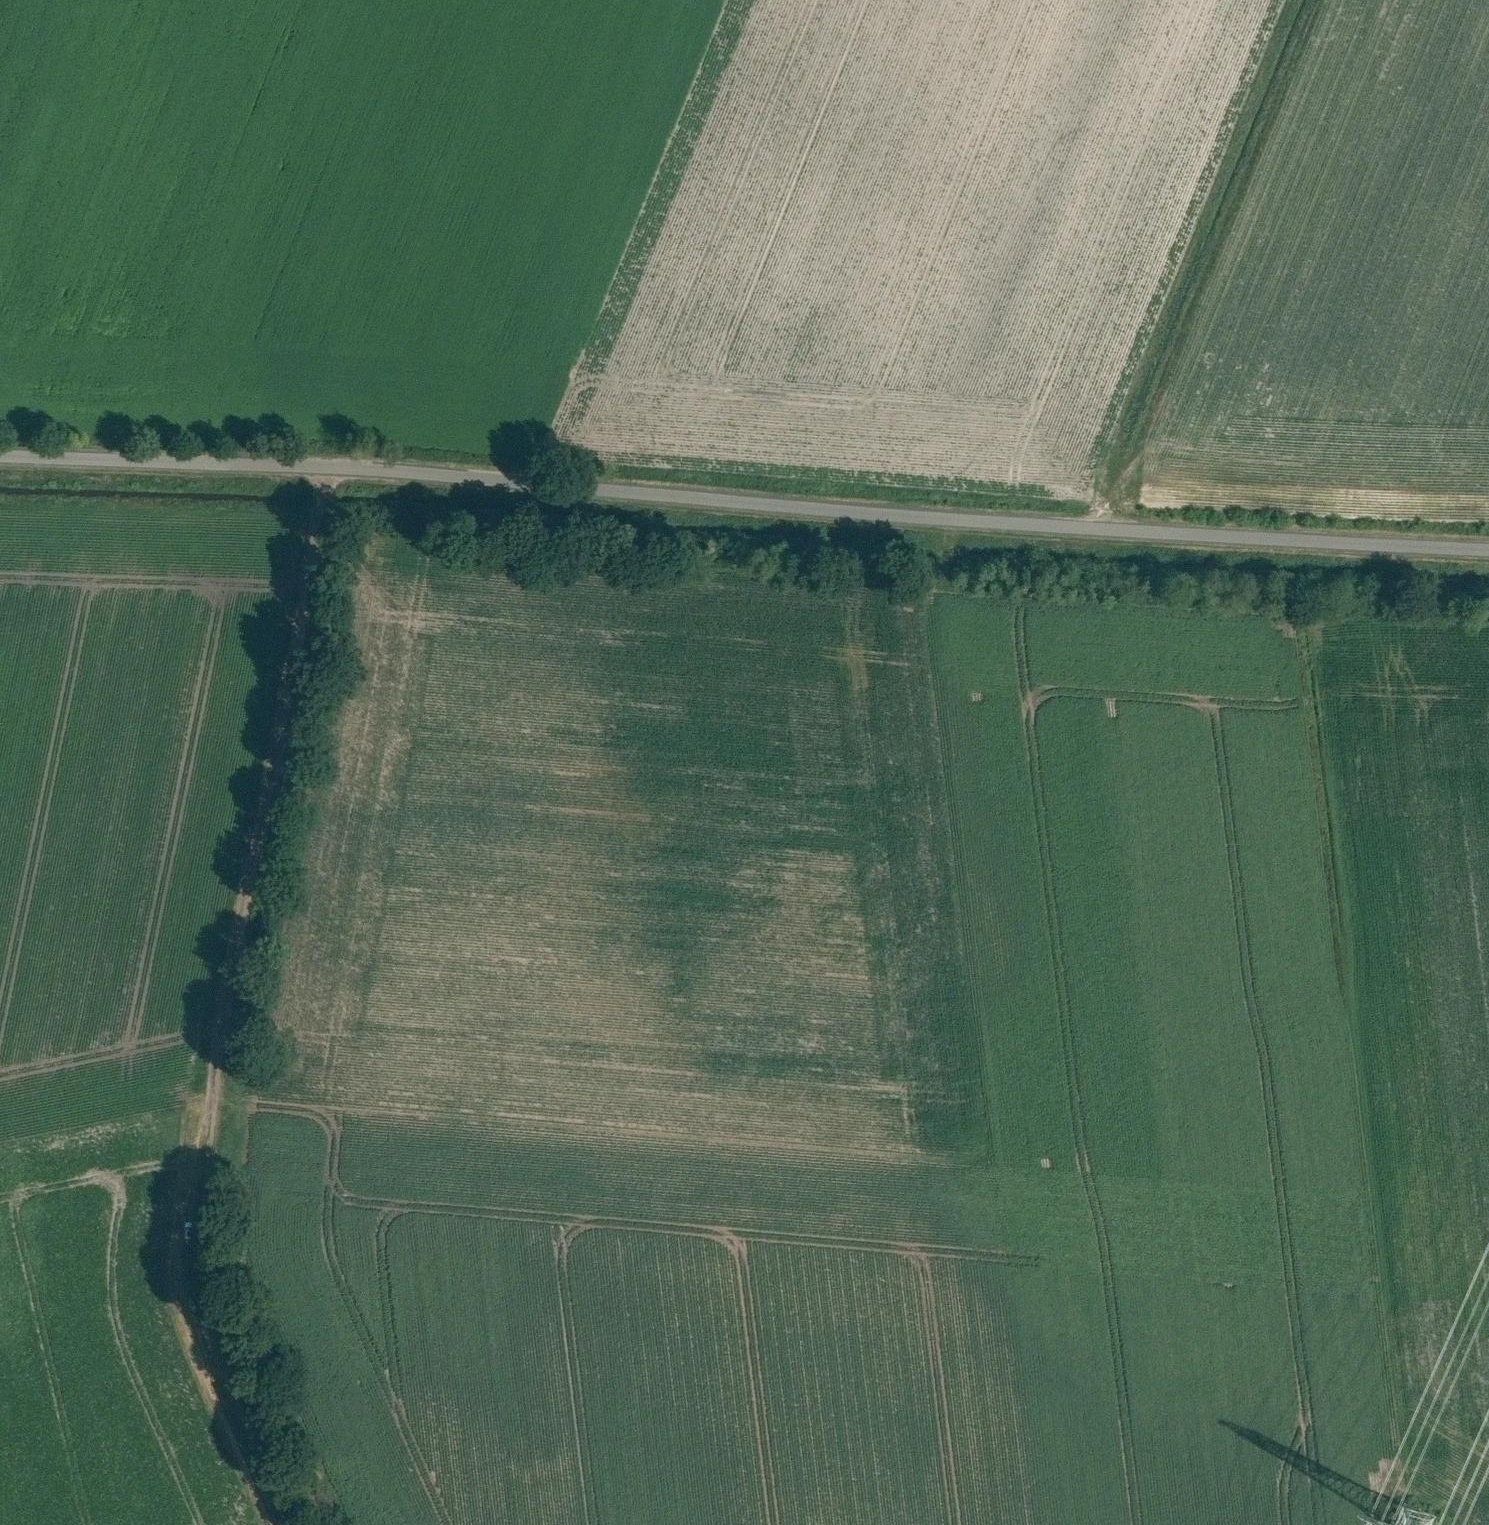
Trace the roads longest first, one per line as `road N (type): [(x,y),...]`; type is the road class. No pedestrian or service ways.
road 1 (unclassified): [(1488,514),(0,457)]
road 2 (track): [(285,1524),(199,1335),(187,1262),(328,469)]

